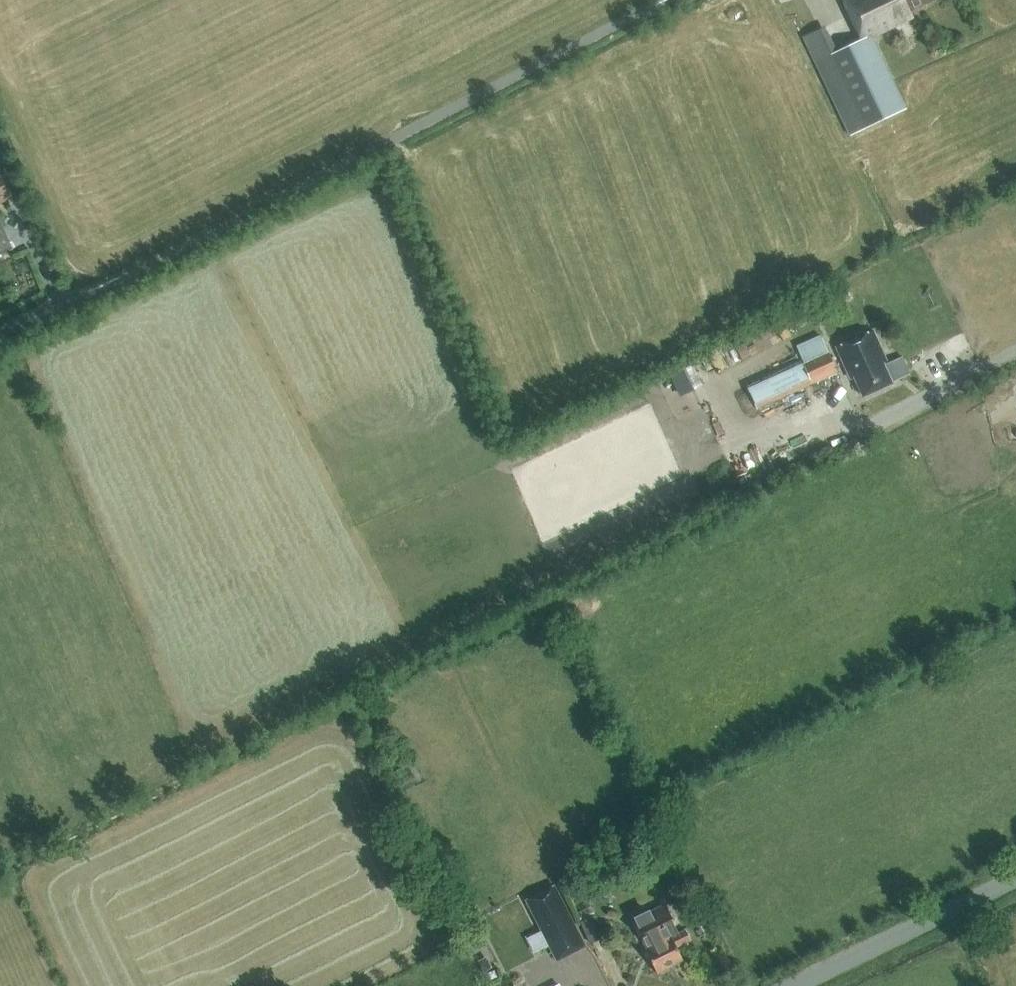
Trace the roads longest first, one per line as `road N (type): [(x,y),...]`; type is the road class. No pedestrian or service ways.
road 1 (unclassified): [(797,985),(1015,879)]

